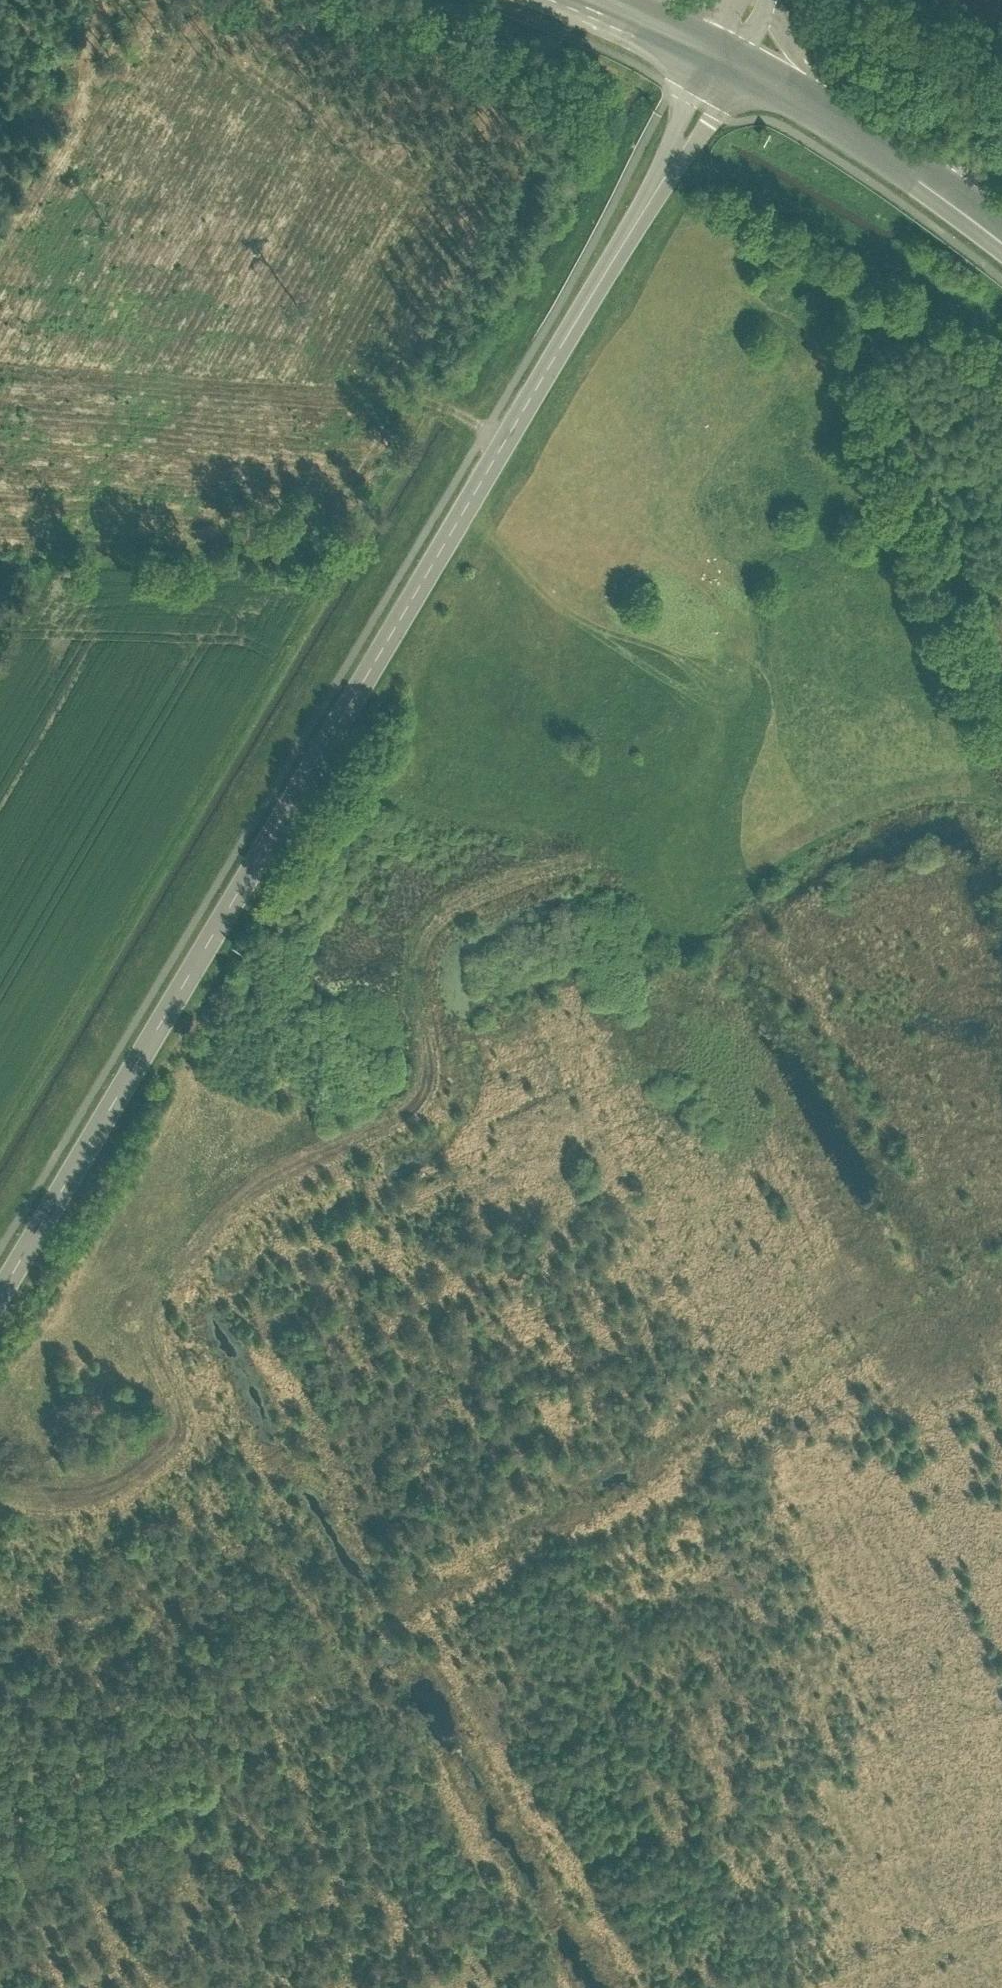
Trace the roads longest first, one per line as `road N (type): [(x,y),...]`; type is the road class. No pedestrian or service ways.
road 1 (tertiary): [(0,1288),(729,52)]
road 2 (track): [(1001,335),(928,284),(673,140)]
road 3 (primary): [(843,117),(1001,237)]
road 4 (primary): [(843,117),(770,0)]
road 5 (primary): [(729,52),(843,117)]
road 6 (primary): [(619,0),(729,52)]

